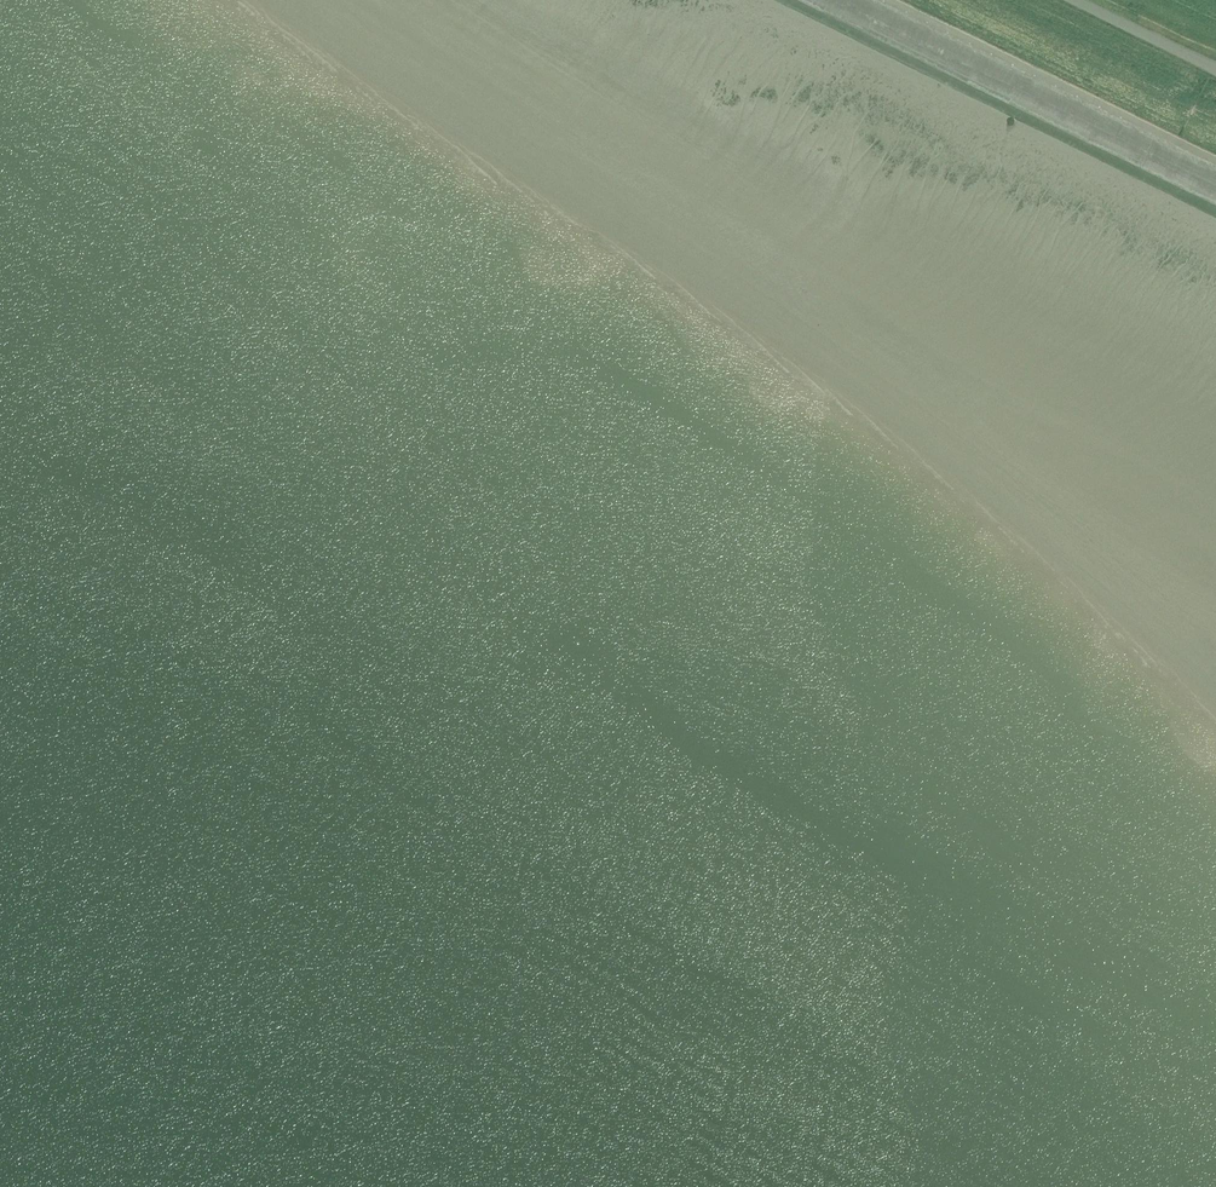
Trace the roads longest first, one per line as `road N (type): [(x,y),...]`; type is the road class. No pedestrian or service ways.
road 1 (unclassified): [(1215,64),(1085,0)]

